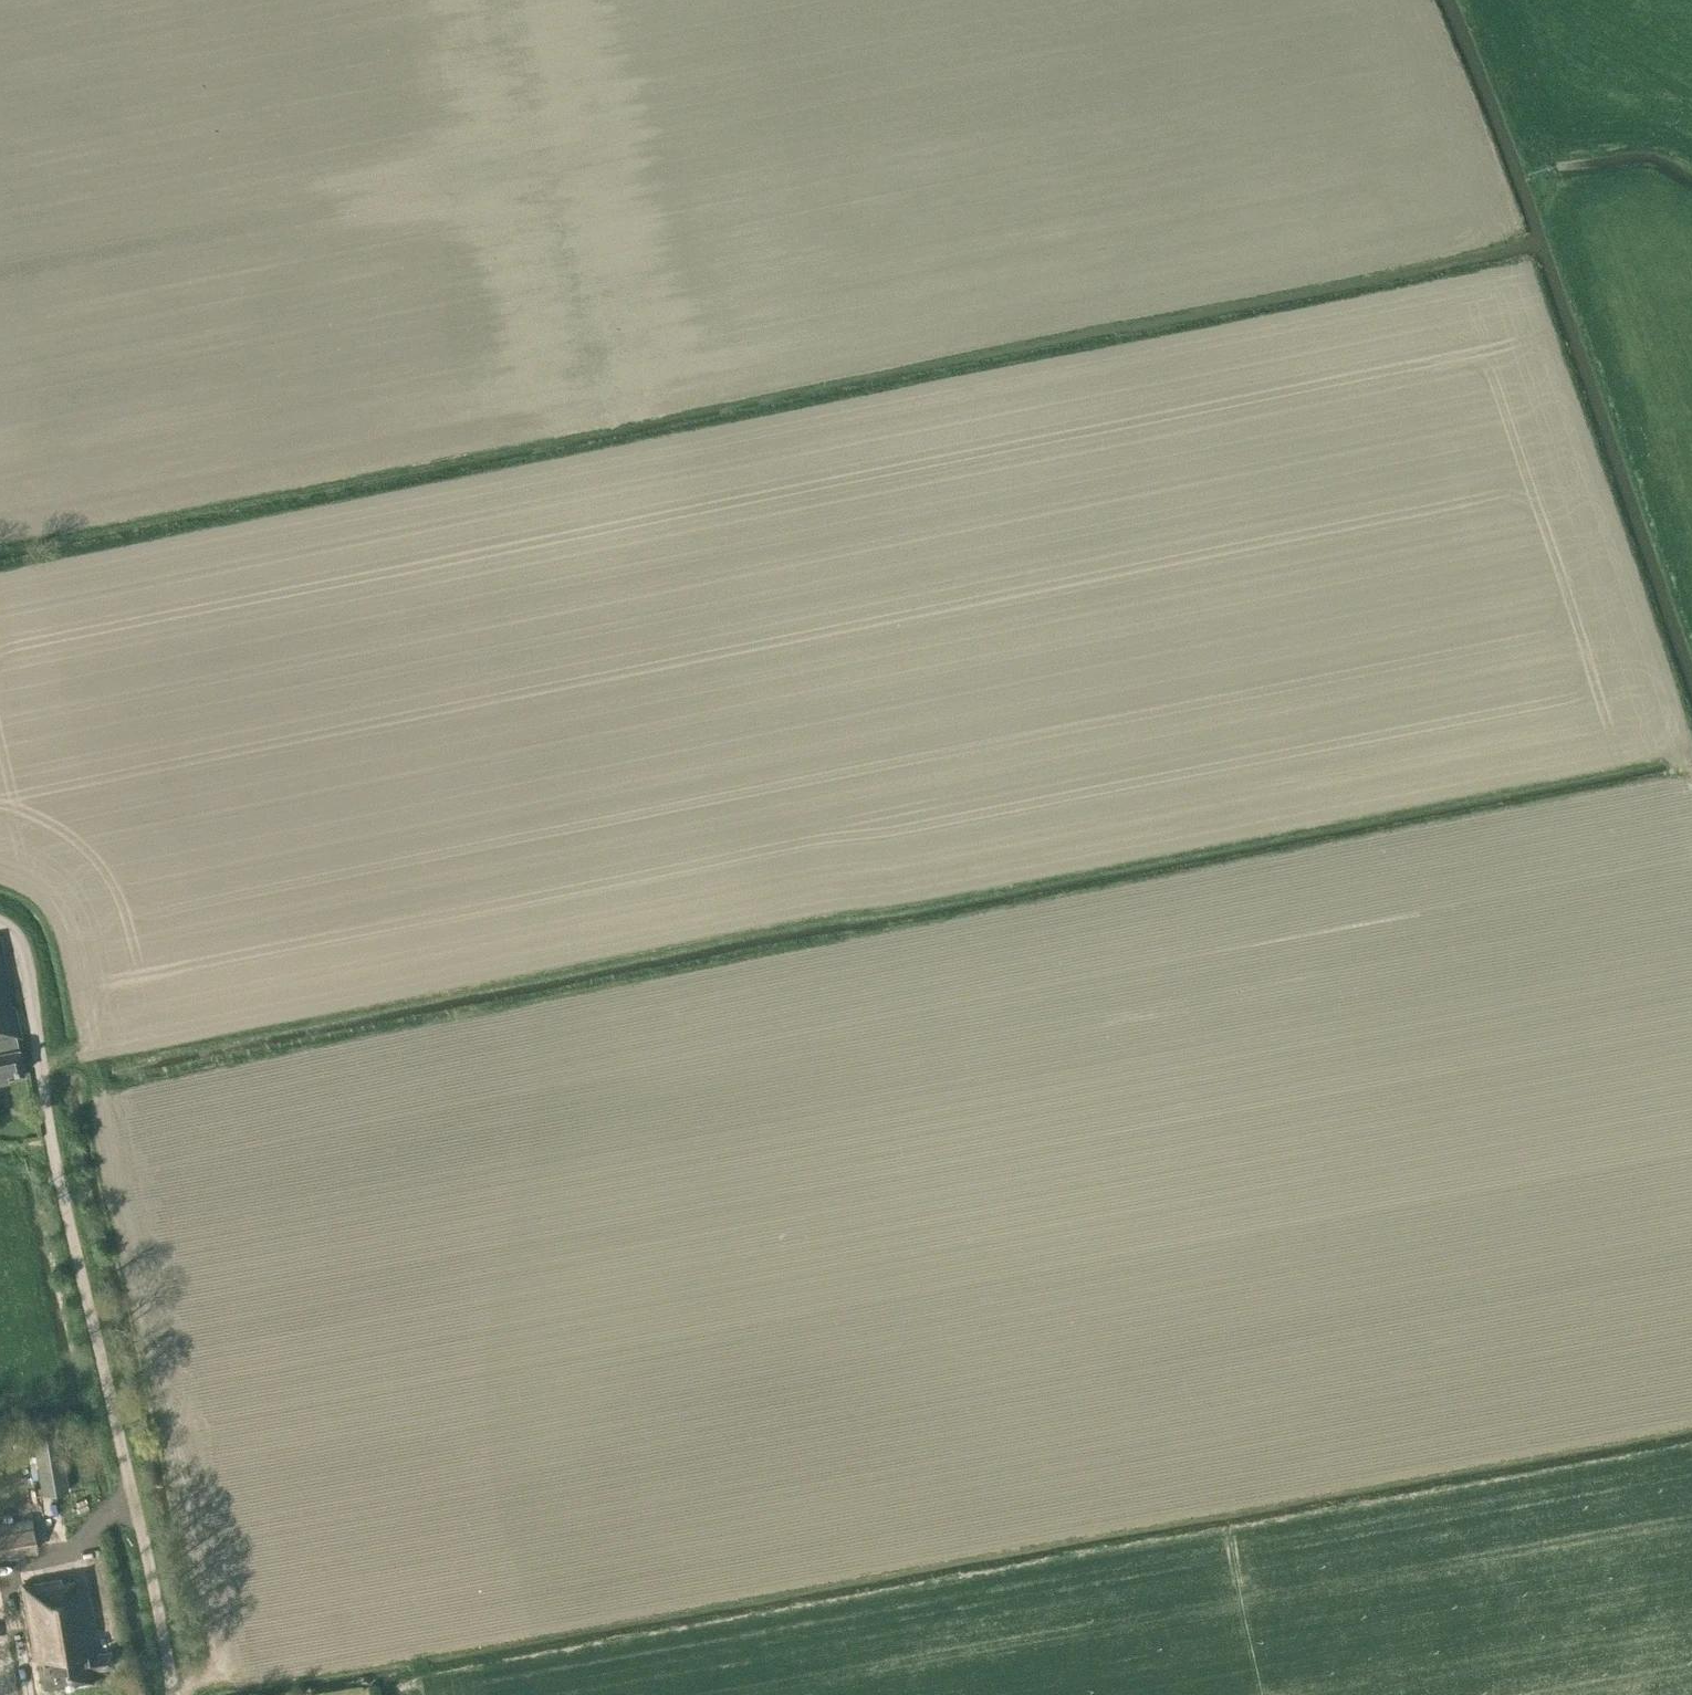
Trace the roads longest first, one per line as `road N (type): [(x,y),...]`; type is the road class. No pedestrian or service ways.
road 1 (unclassified): [(172,1694),(26,963),(0,919)]

